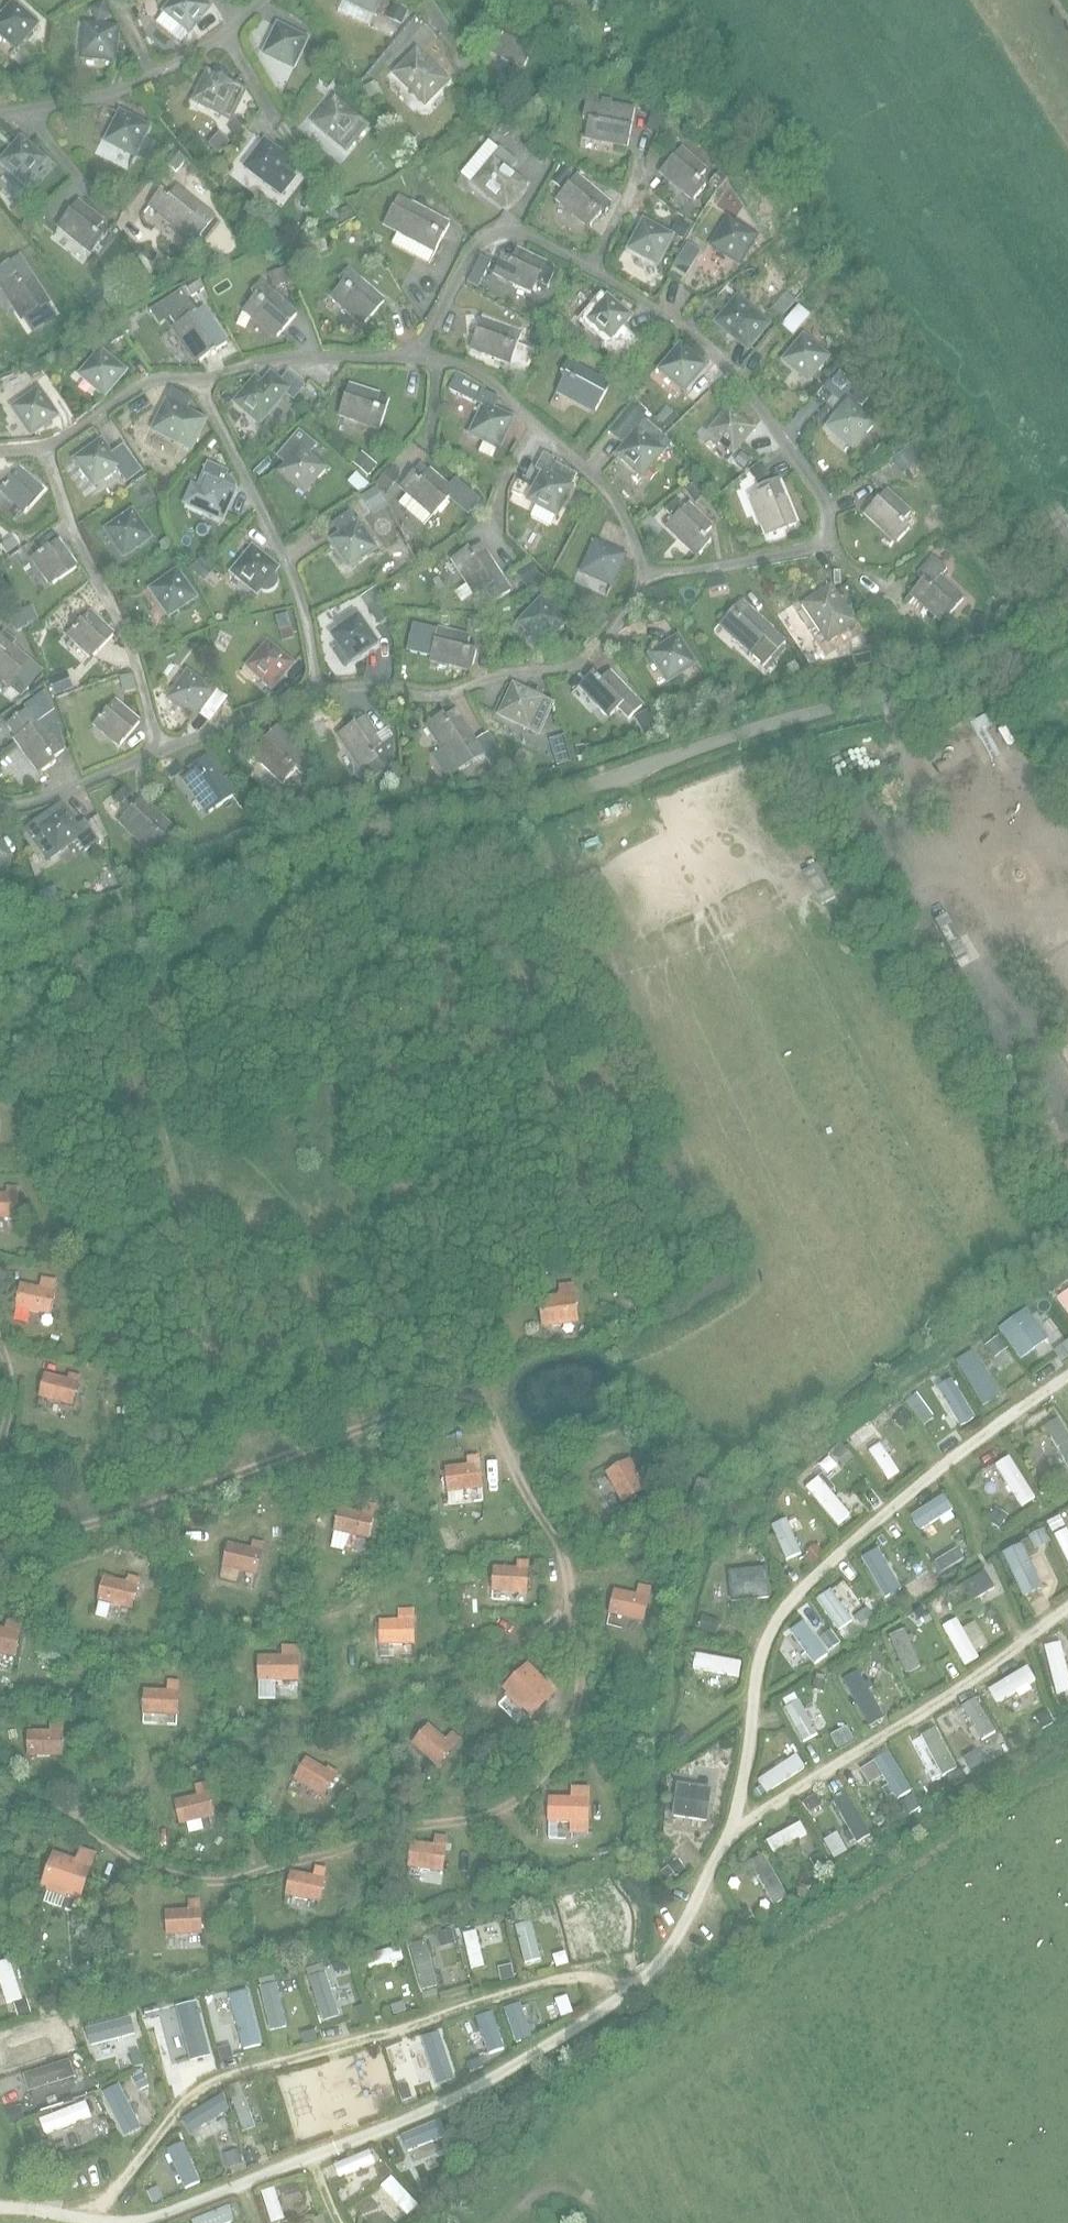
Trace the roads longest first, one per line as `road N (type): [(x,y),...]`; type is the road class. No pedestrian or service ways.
road 1 (unclassified): [(0,951),(288,844),(604,782),(1014,640),(1067,609)]
road 2 (track): [(655,2088),(520,2188),(493,2222)]

